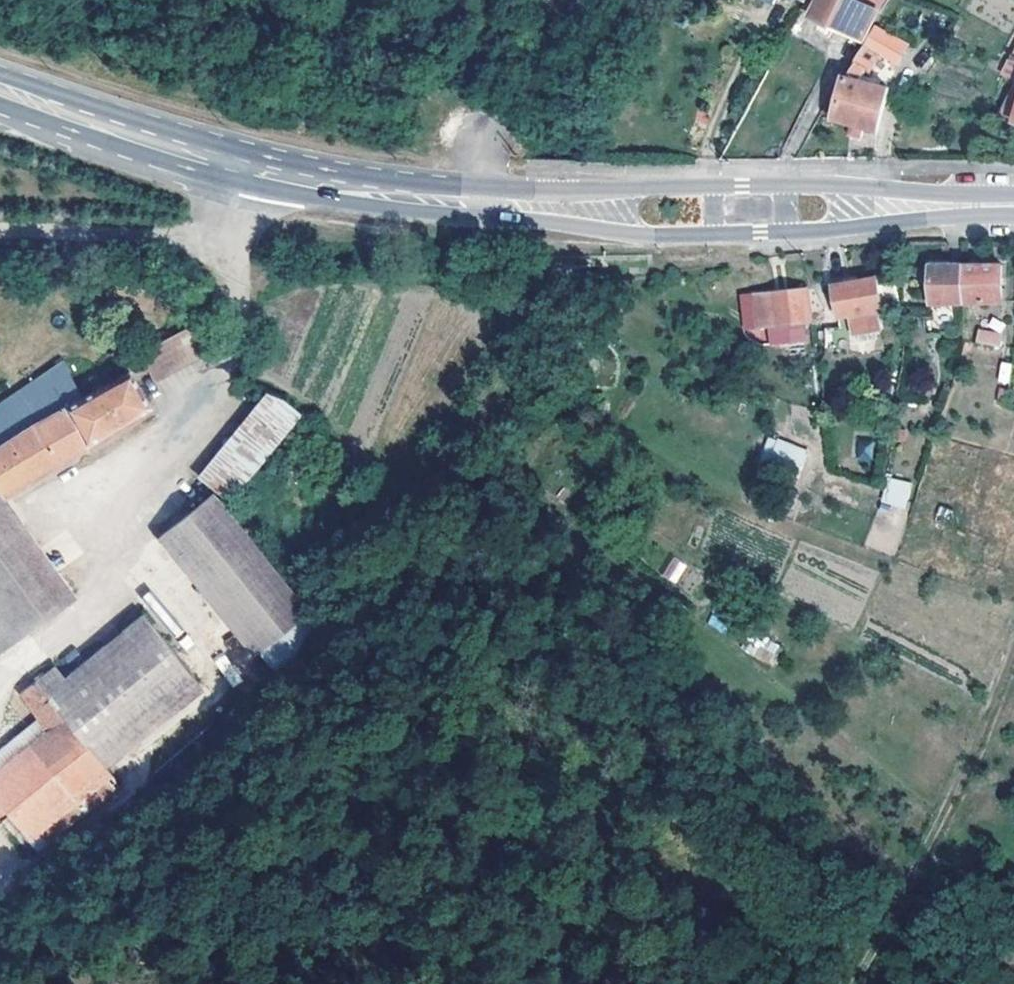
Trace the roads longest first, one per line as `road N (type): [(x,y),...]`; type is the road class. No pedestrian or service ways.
road 1 (track): [(0,698),(7,682),(115,593),(217,398),(240,318)]
road 2 (secondary): [(846,211),(818,185),(475,202)]
road 3 (secondary): [(475,202),(655,236),(823,230),(846,211)]
road 4 (secondary): [(240,172),(0,96)]
road 5 (secondary): [(475,202),(240,172)]
road 6 (unclassified): [(586,0),(492,131),(475,202)]
road 7 (unclassified): [(230,235),(0,230)]
road 8 (secondary): [(1013,205),(846,211)]

